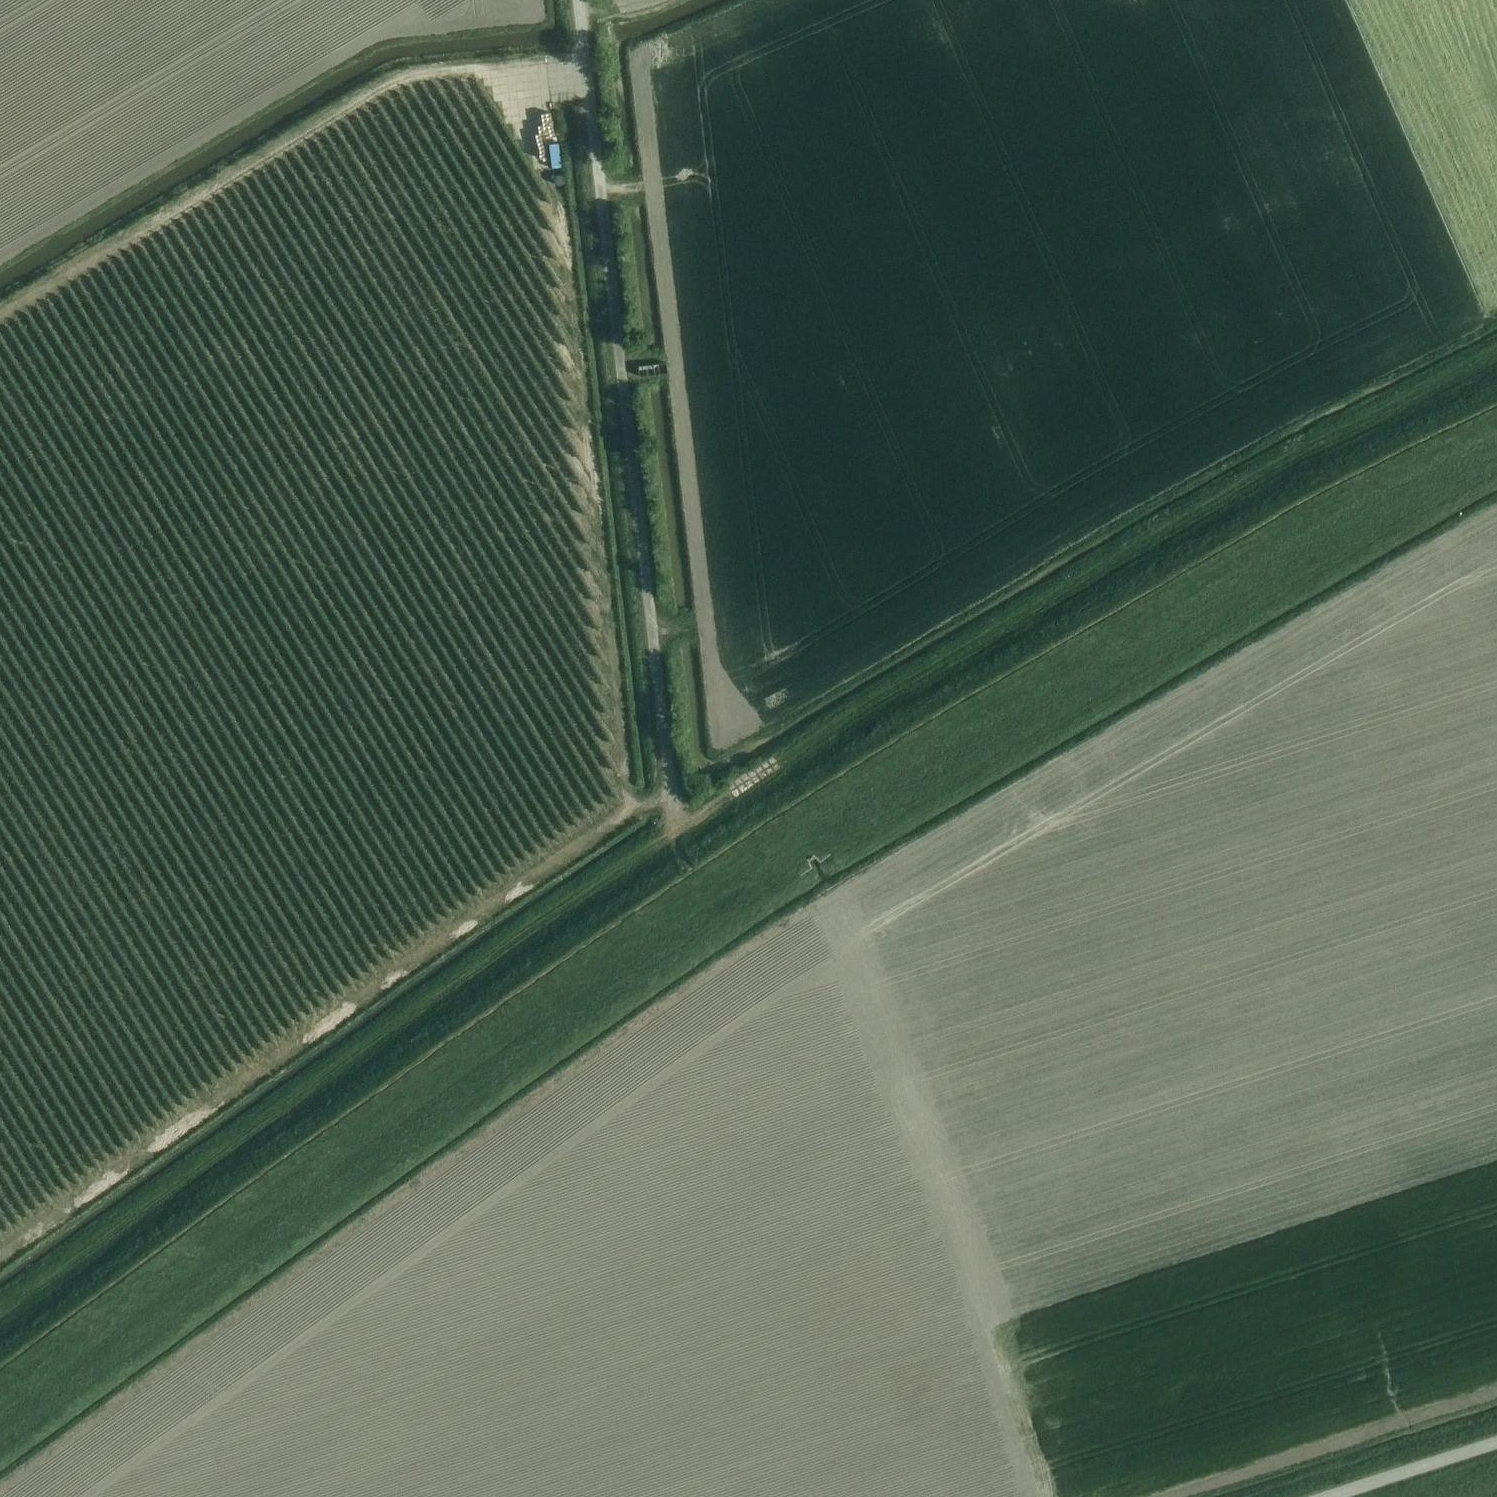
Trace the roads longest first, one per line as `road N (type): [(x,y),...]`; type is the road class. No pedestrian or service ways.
road 1 (track): [(0,1317),(672,835)]
road 2 (unclassified): [(674,812),(579,0)]
road 3 (unclassified): [(1324,1496),(1496,1441)]

